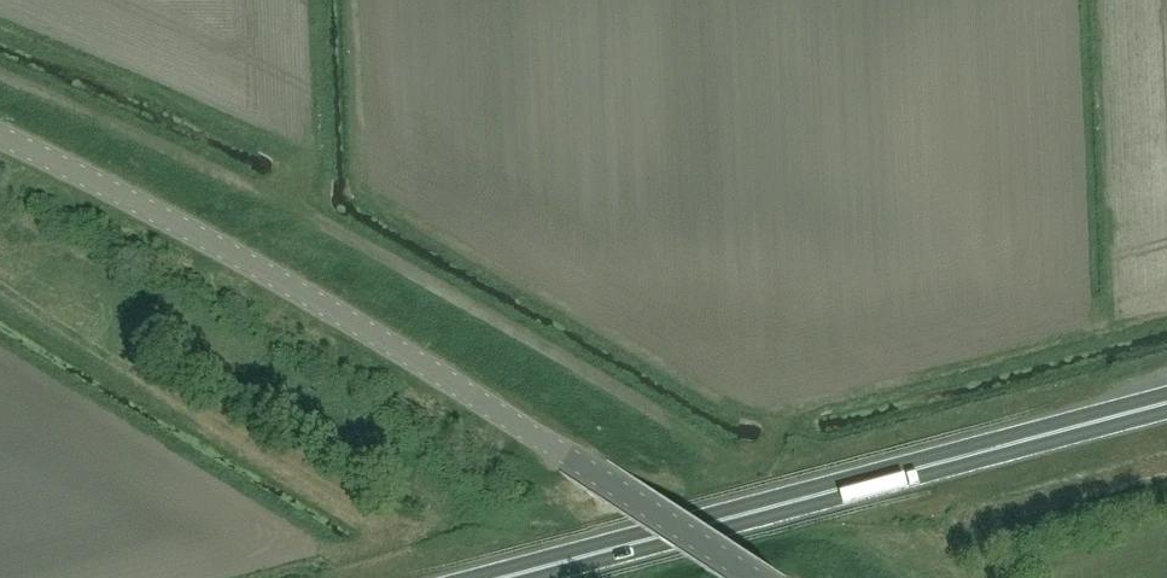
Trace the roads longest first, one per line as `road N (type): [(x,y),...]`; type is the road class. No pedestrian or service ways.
road 1 (unclassified): [(764,577),(327,304),(0,138)]
road 2 (trunk): [(506,577),(1166,404)]

